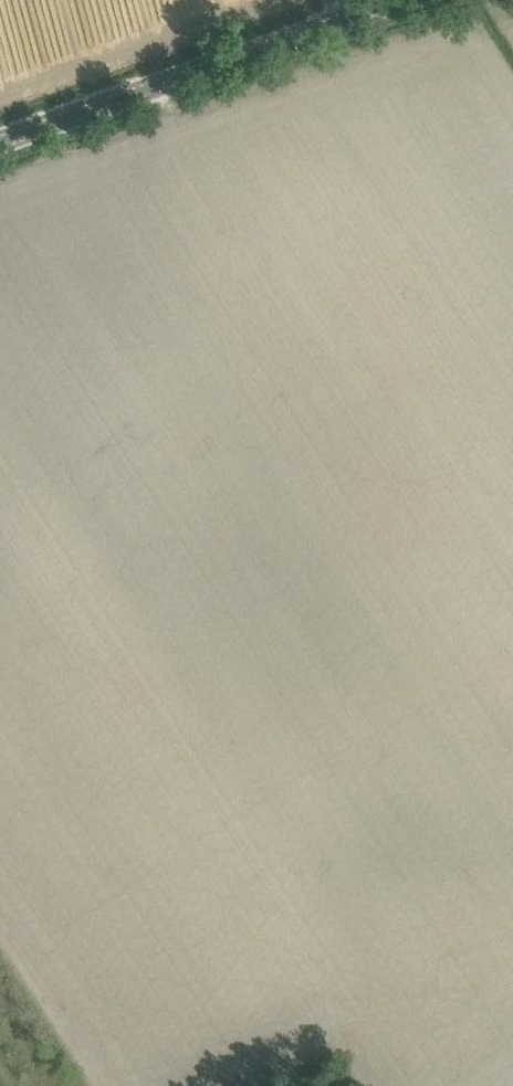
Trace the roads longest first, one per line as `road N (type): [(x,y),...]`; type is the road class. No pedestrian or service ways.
road 1 (tertiary): [(0,141),(387,0)]

